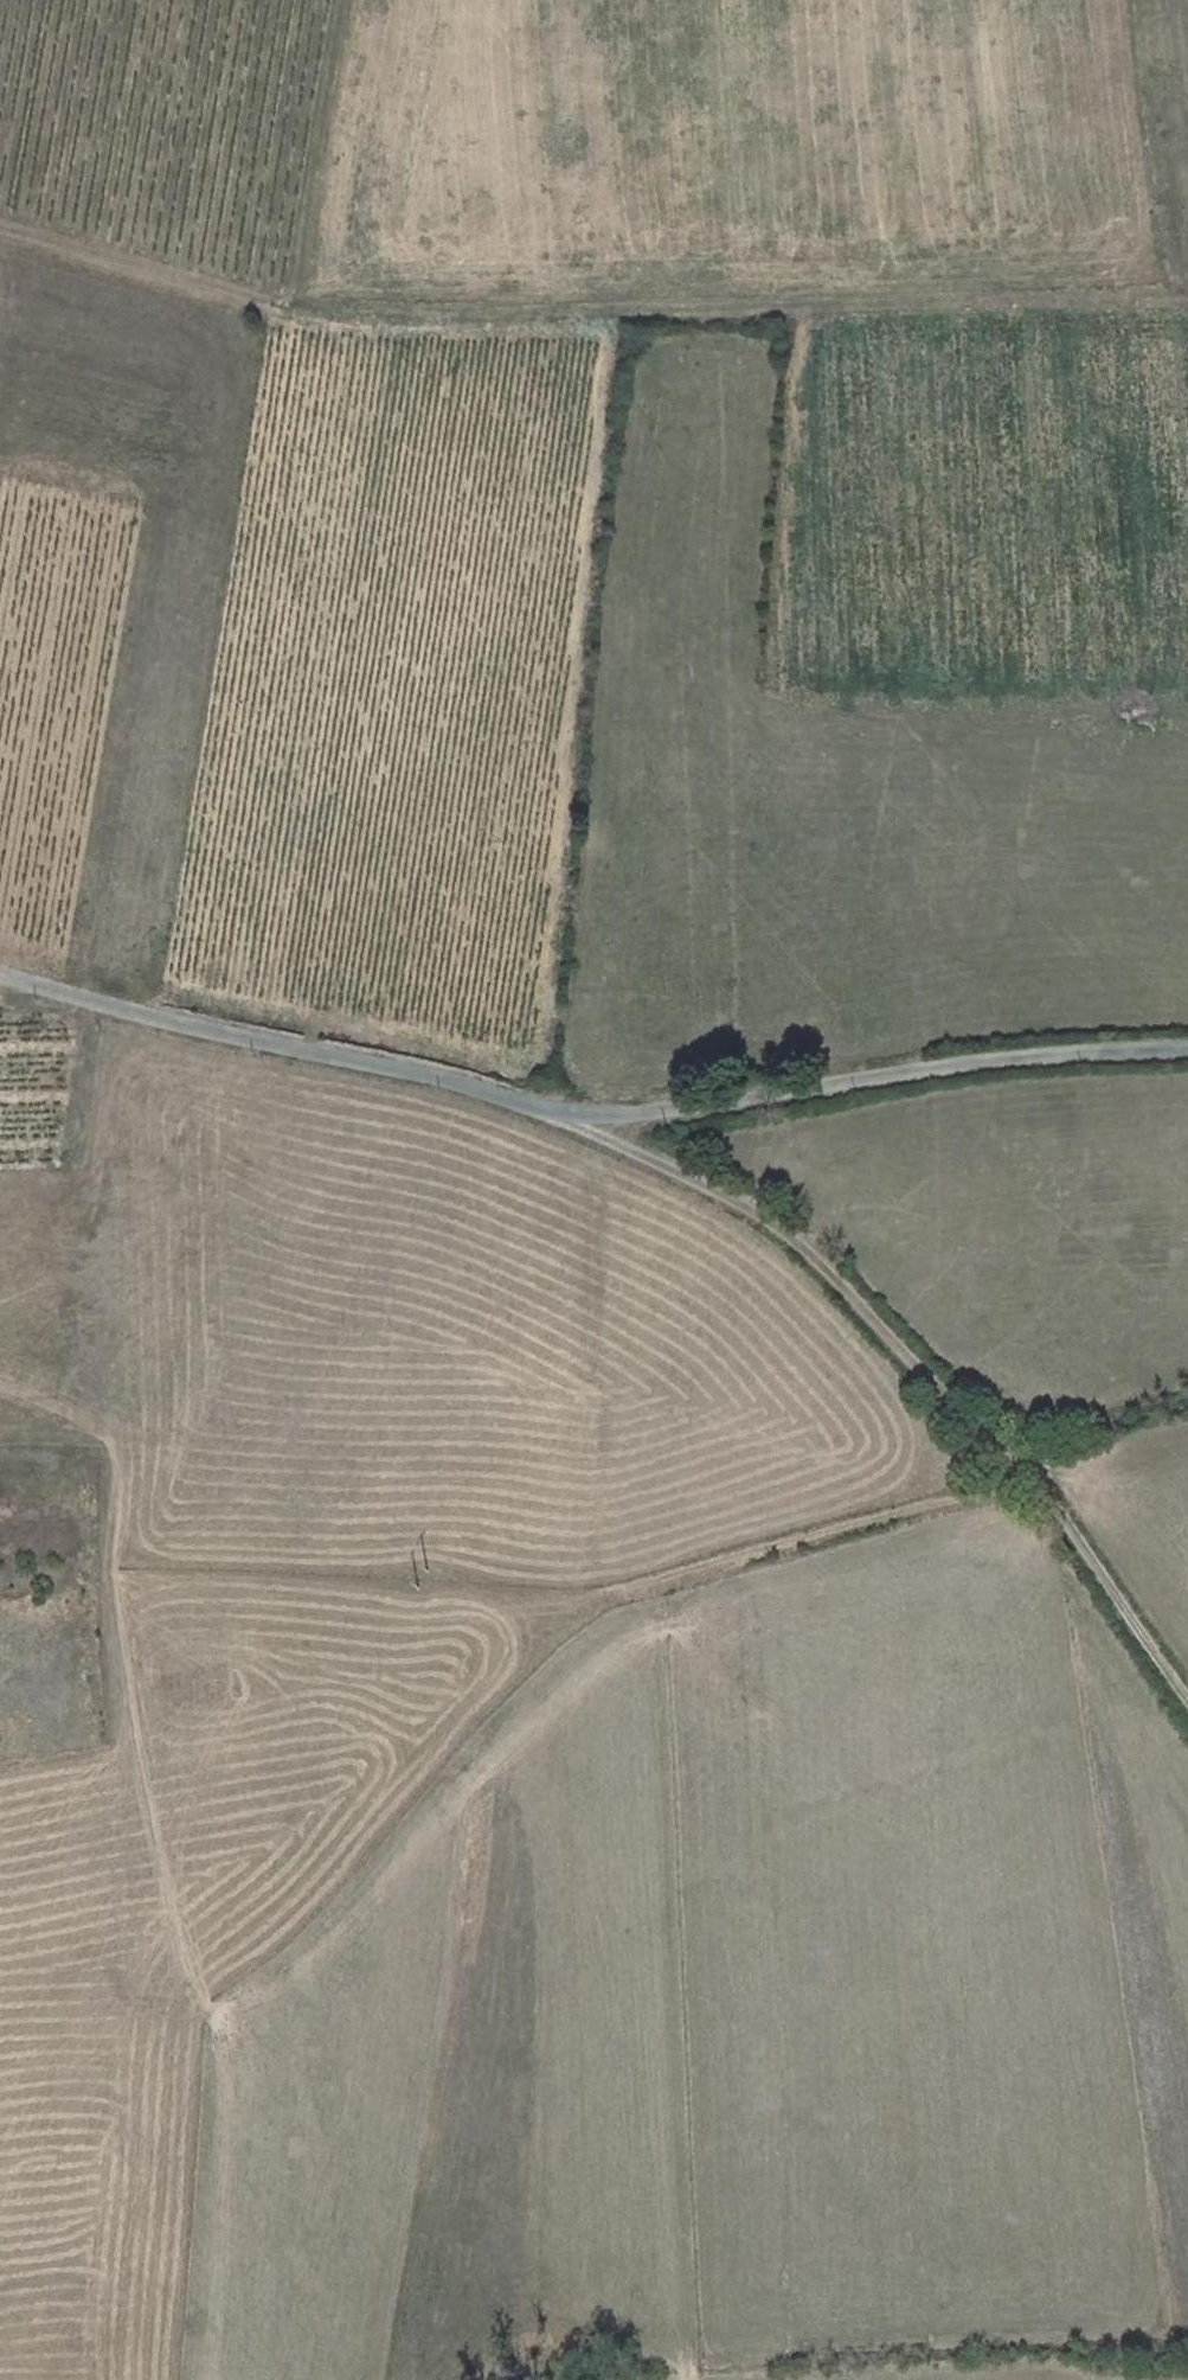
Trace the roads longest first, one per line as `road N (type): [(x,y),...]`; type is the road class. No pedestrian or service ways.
road 1 (unclassified): [(1187,1048),(961,1064),(662,1112),(558,1114),(0,973)]
road 2 (track): [(1187,1691),(1054,1501),(787,1234),(558,1114)]

